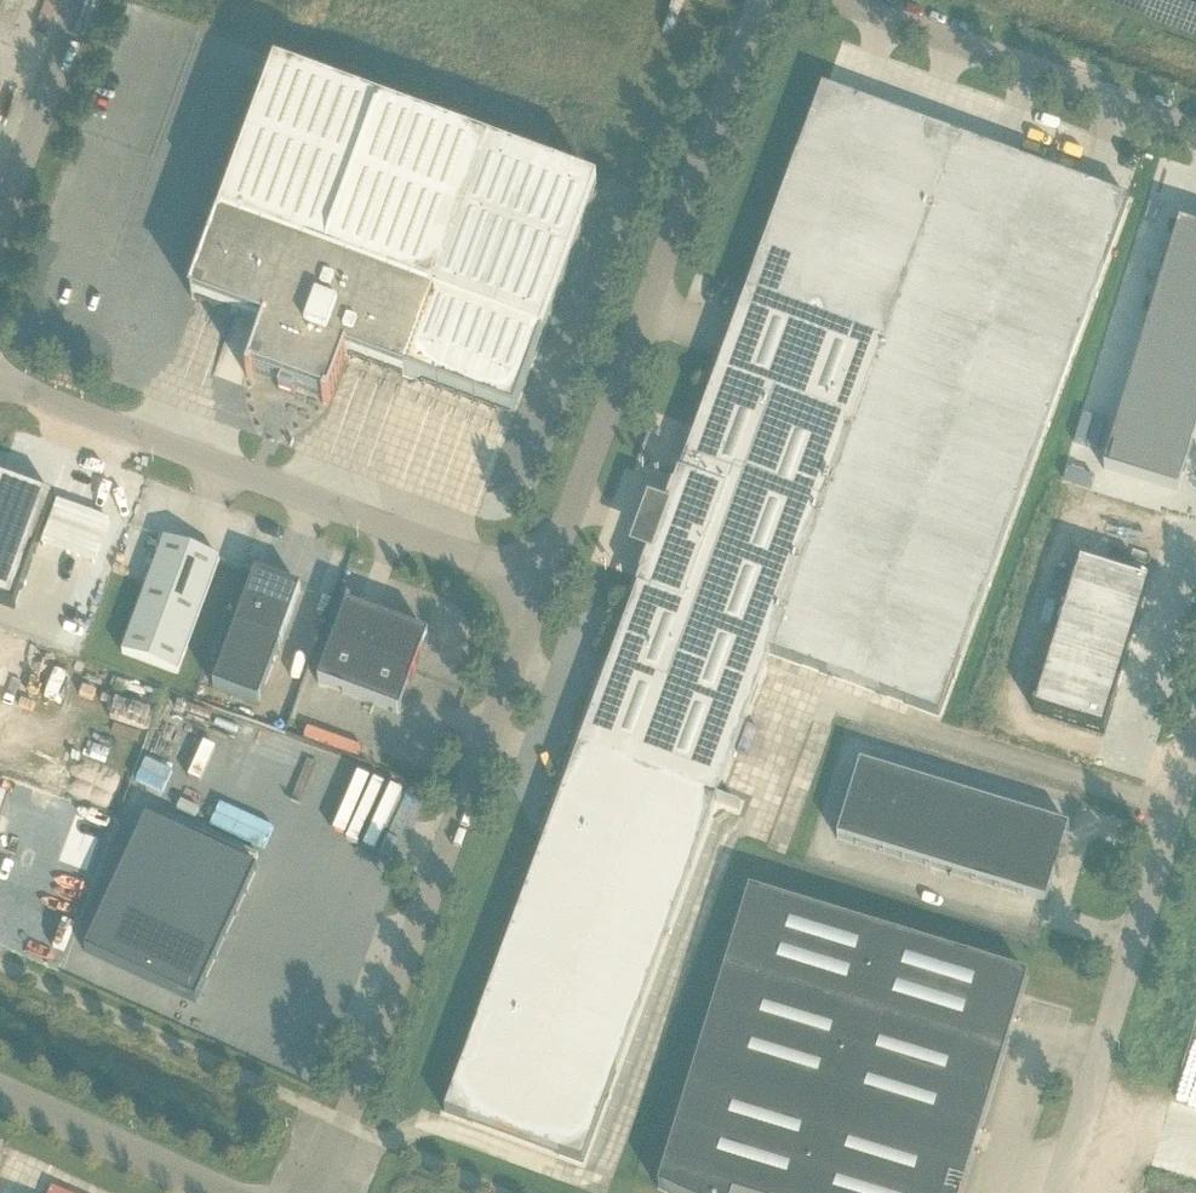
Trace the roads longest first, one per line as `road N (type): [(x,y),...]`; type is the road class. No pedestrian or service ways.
road 1 (unclassified): [(316,1192),(537,584)]
road 2 (unclassified): [(537,584),(757,0)]
road 3 (unclassified): [(0,386),(537,584)]
road 4 (unclassified): [(1195,730),(1053,1192)]
road 5 (unclassified): [(844,0),(1195,134)]
road 6 (unclassified): [(0,1088),(228,1192)]
road 7 (unclassified): [(0,224),(82,0)]

